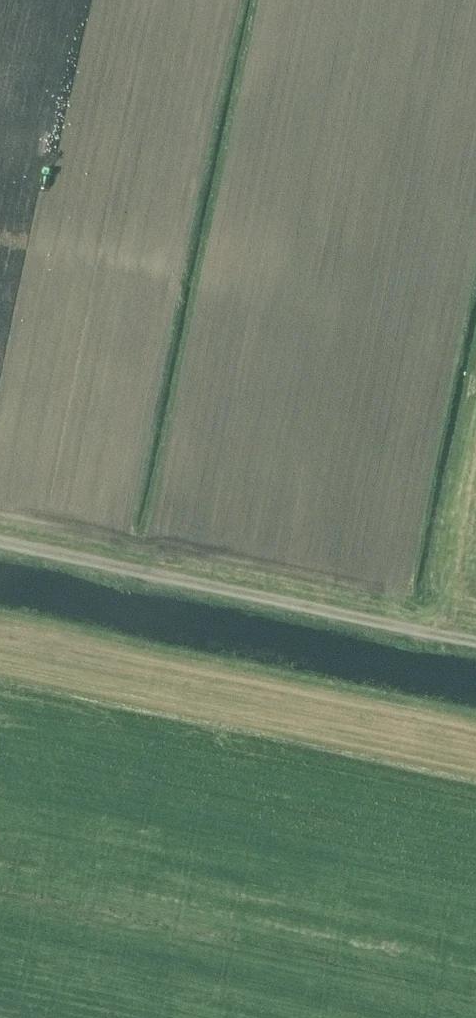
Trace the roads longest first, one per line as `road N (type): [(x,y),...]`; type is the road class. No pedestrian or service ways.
road 1 (track): [(475,641),(0,541)]

